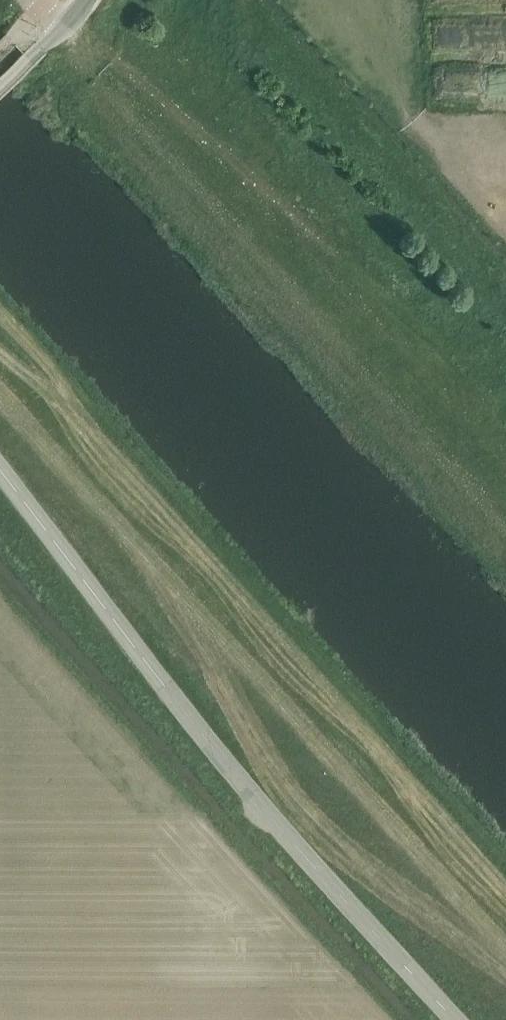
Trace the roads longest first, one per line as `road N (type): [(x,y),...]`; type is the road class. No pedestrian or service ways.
road 1 (unclassified): [(458,1019),(143,660),(0,469)]

